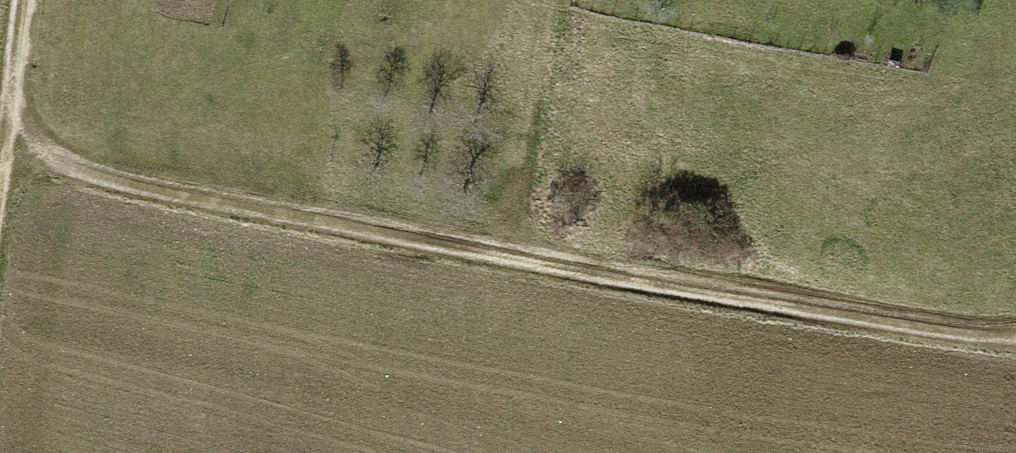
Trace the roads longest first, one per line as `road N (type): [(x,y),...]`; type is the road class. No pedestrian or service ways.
road 1 (track): [(1015,328),(983,333),(830,314),(90,169),(36,137),(9,90)]
road 2 (track): [(558,0),(520,256)]
road 3 (track): [(0,151),(22,0)]

